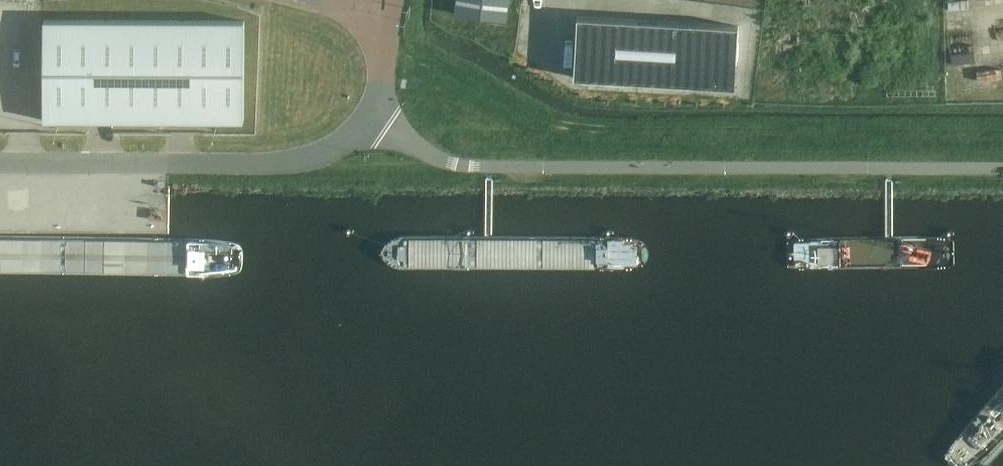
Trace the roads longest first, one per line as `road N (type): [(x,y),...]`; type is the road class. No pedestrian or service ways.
road 1 (unclassified): [(379,115),(449,165),(485,170),(1002,174)]
road 2 (unclassified): [(0,164),(279,165),(332,151),(379,115)]

